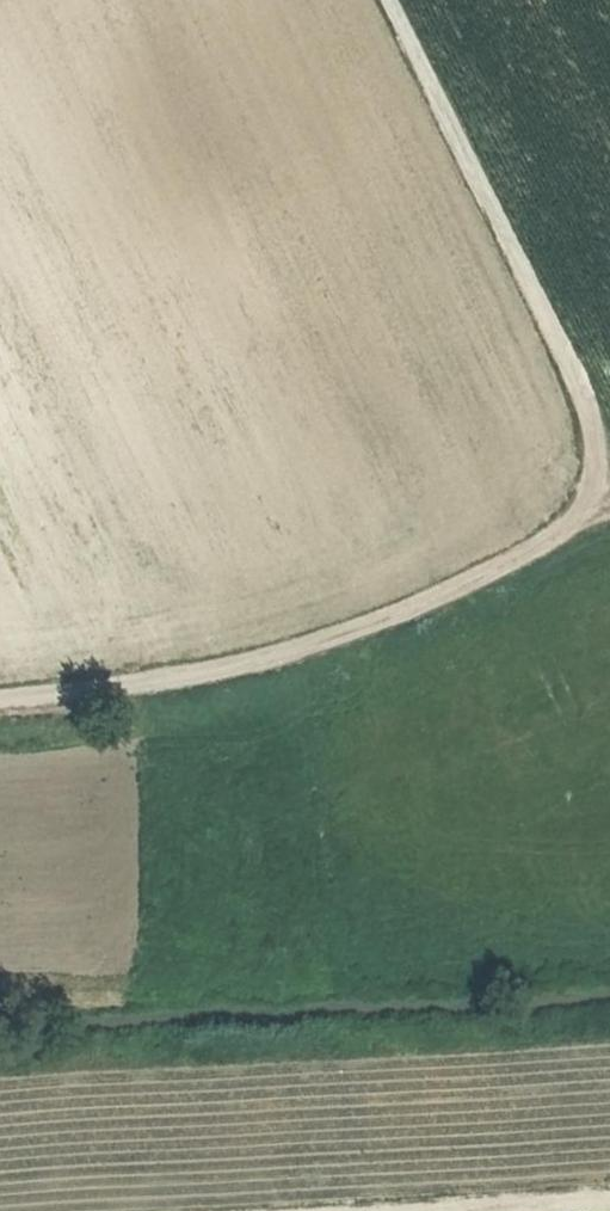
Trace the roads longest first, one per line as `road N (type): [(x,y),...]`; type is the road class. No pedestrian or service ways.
road 1 (track): [(609,507),(592,509),(493,574),(357,631),(233,669),(0,707)]
road 2 (track): [(592,509),(604,447),(389,0)]
road 3 (track): [(545,1199),(238,1210)]

